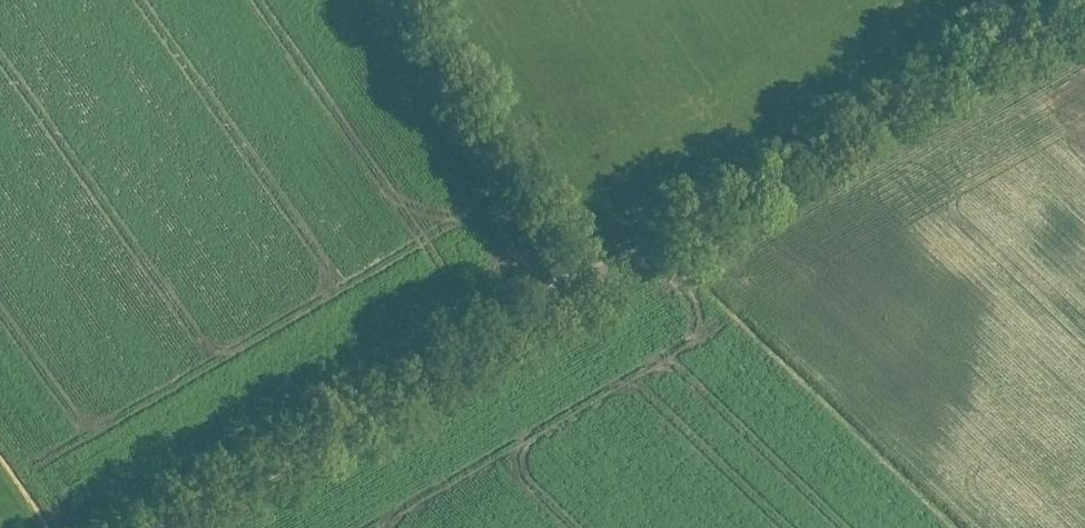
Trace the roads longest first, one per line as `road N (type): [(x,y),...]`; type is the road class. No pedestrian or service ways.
road 1 (tertiary): [(572,297),(1084,4)]
road 2 (tertiary): [(171,527),(572,297)]
road 3 (unclassified): [(572,297),(370,0)]

